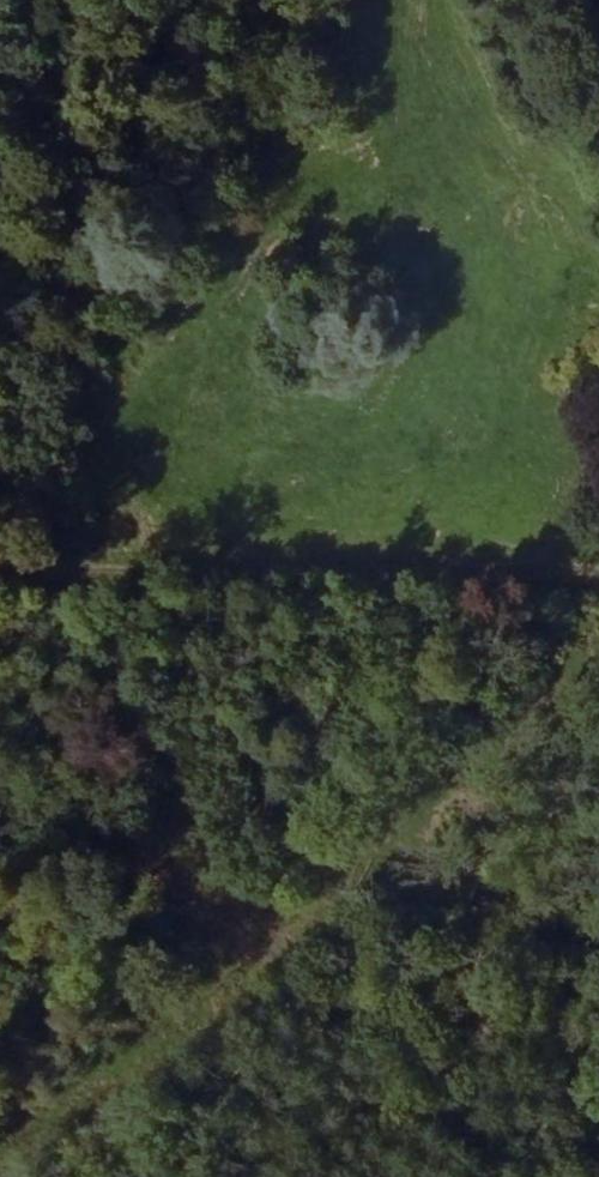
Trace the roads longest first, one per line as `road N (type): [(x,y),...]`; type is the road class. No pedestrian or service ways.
road 1 (track): [(598,690),(0,1176)]
road 2 (track): [(0,568),(598,579)]
road 3 (track): [(598,240),(535,148),(459,0)]
road 4 (track): [(487,786),(598,849)]

